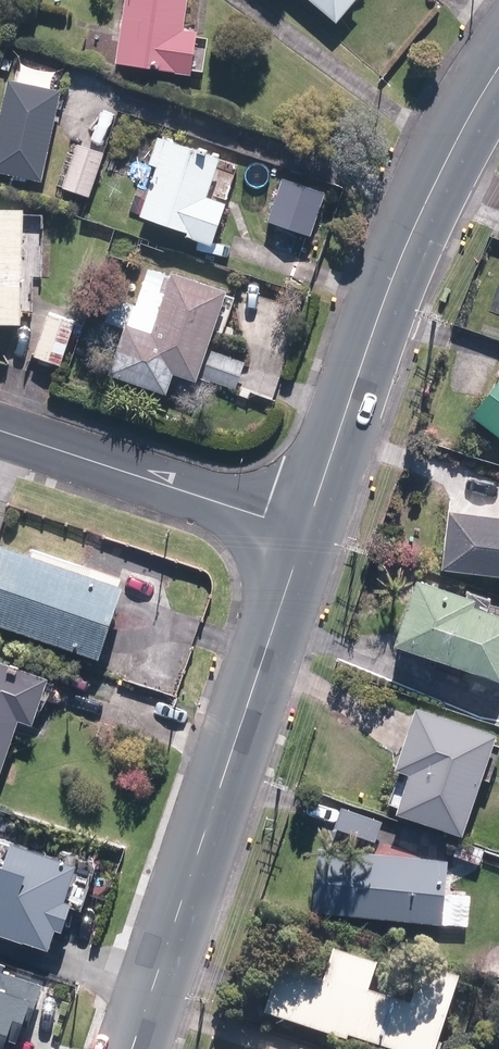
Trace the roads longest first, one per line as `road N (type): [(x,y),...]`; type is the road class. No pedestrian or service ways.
road 1 (secondary): [(128,1048),(308,531)]
road 2 (secondary): [(308,531),(384,305),(446,157),(498,68)]
road 3 (residential): [(0,429),(308,531)]

